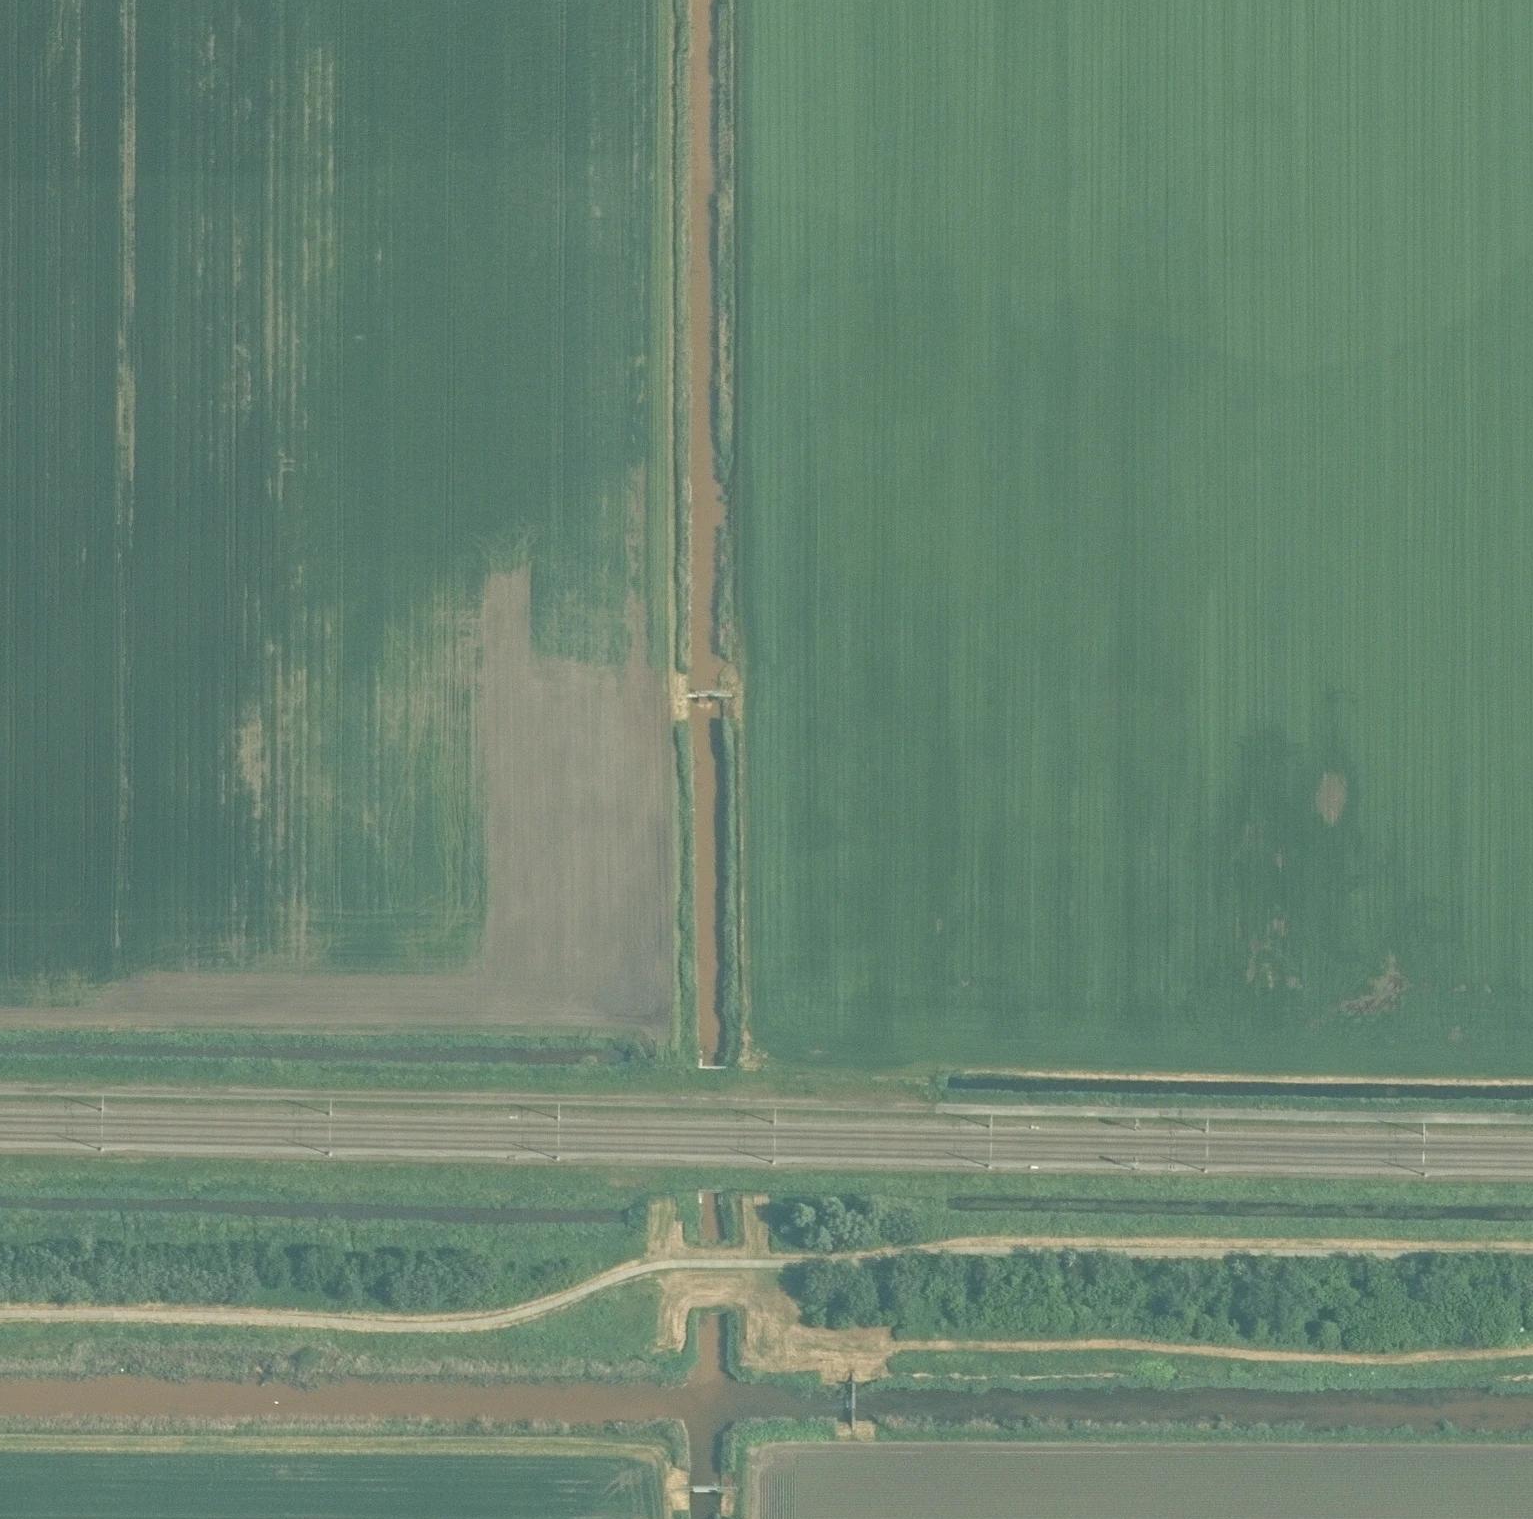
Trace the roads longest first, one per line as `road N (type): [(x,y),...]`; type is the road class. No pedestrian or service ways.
road 1 (track): [(1532,1190),(0,1160)]
road 2 (track): [(936,1106),(0,1089)]

